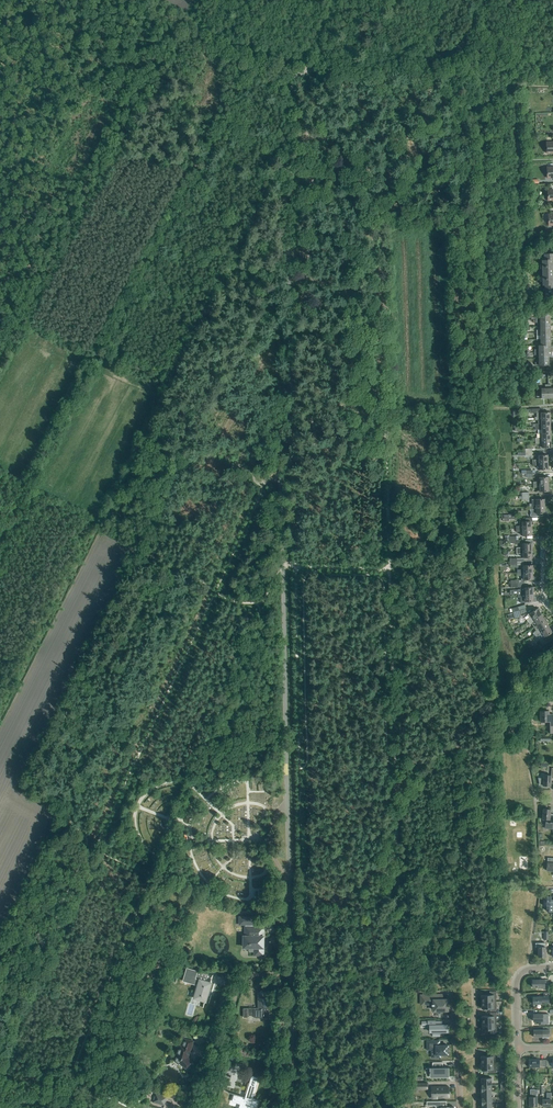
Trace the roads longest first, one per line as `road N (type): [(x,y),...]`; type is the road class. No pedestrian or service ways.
road 1 (tertiary): [(292,974),(280,117),(291,91),(313,73),(458,49),(484,0)]
road 2 (track): [(392,417),(396,978),(405,1107)]
road 3 (track): [(255,57),(0,535)]
road 4 (residential): [(202,1107),(241,980),(292,974)]
road 5 (tertiary): [(294,1107),(292,974)]

